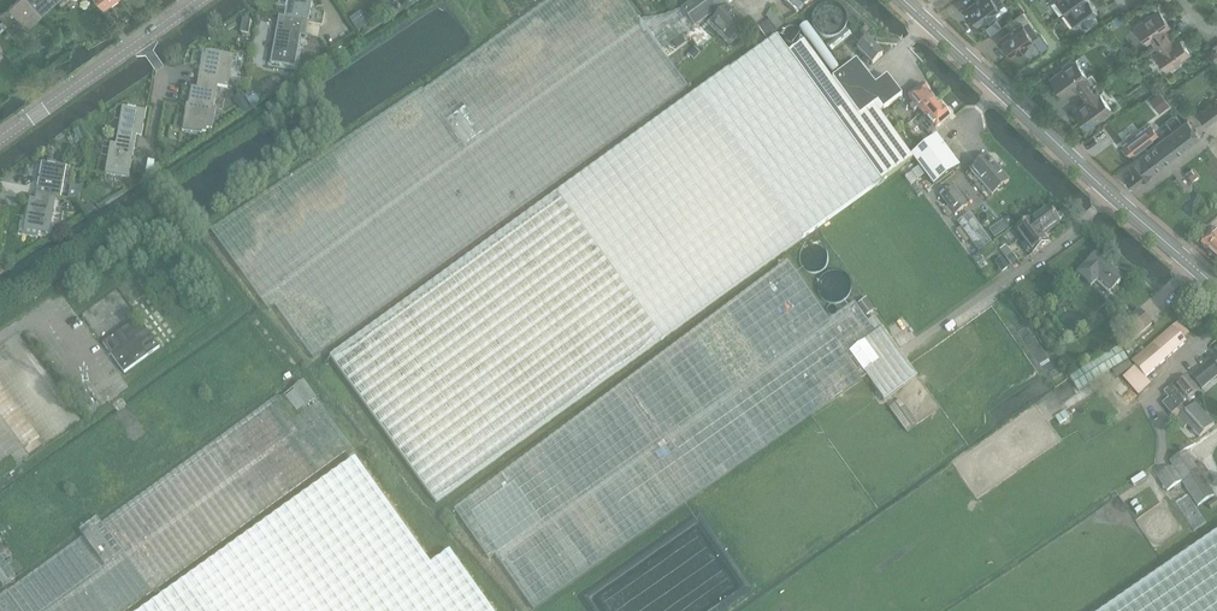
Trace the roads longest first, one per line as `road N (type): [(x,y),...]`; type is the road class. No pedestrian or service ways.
road 1 (tertiary): [(1216,291),(903,0)]
road 2 (residential): [(0,140),(200,0)]

